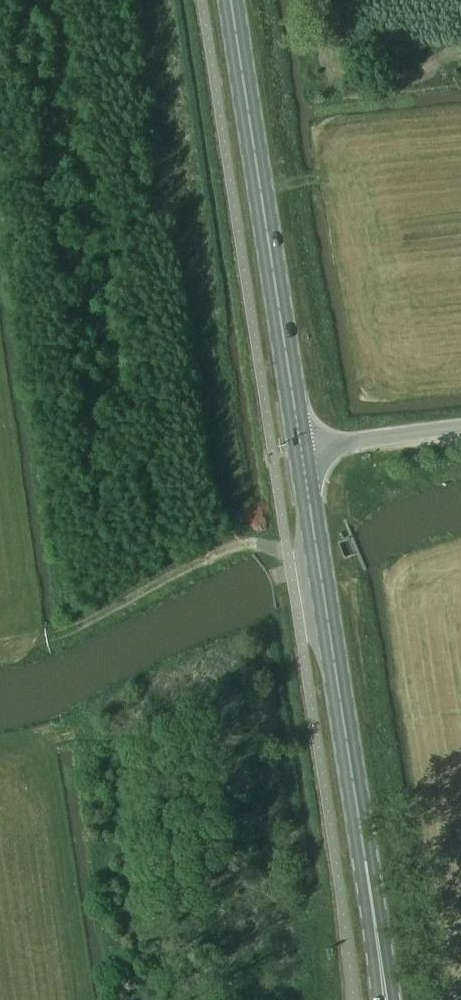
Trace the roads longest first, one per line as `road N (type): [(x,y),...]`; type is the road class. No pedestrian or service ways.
road 1 (primary): [(298,442),(229,0)]
road 2 (primary): [(361,840),(298,442)]
road 3 (track): [(43,642),(224,550),(253,543),(313,550)]
road 4 (unclassified): [(298,442),(460,427)]
road 5 (primary): [(391,999),(361,840)]
road 6 (primary): [(361,840),(377,999)]

